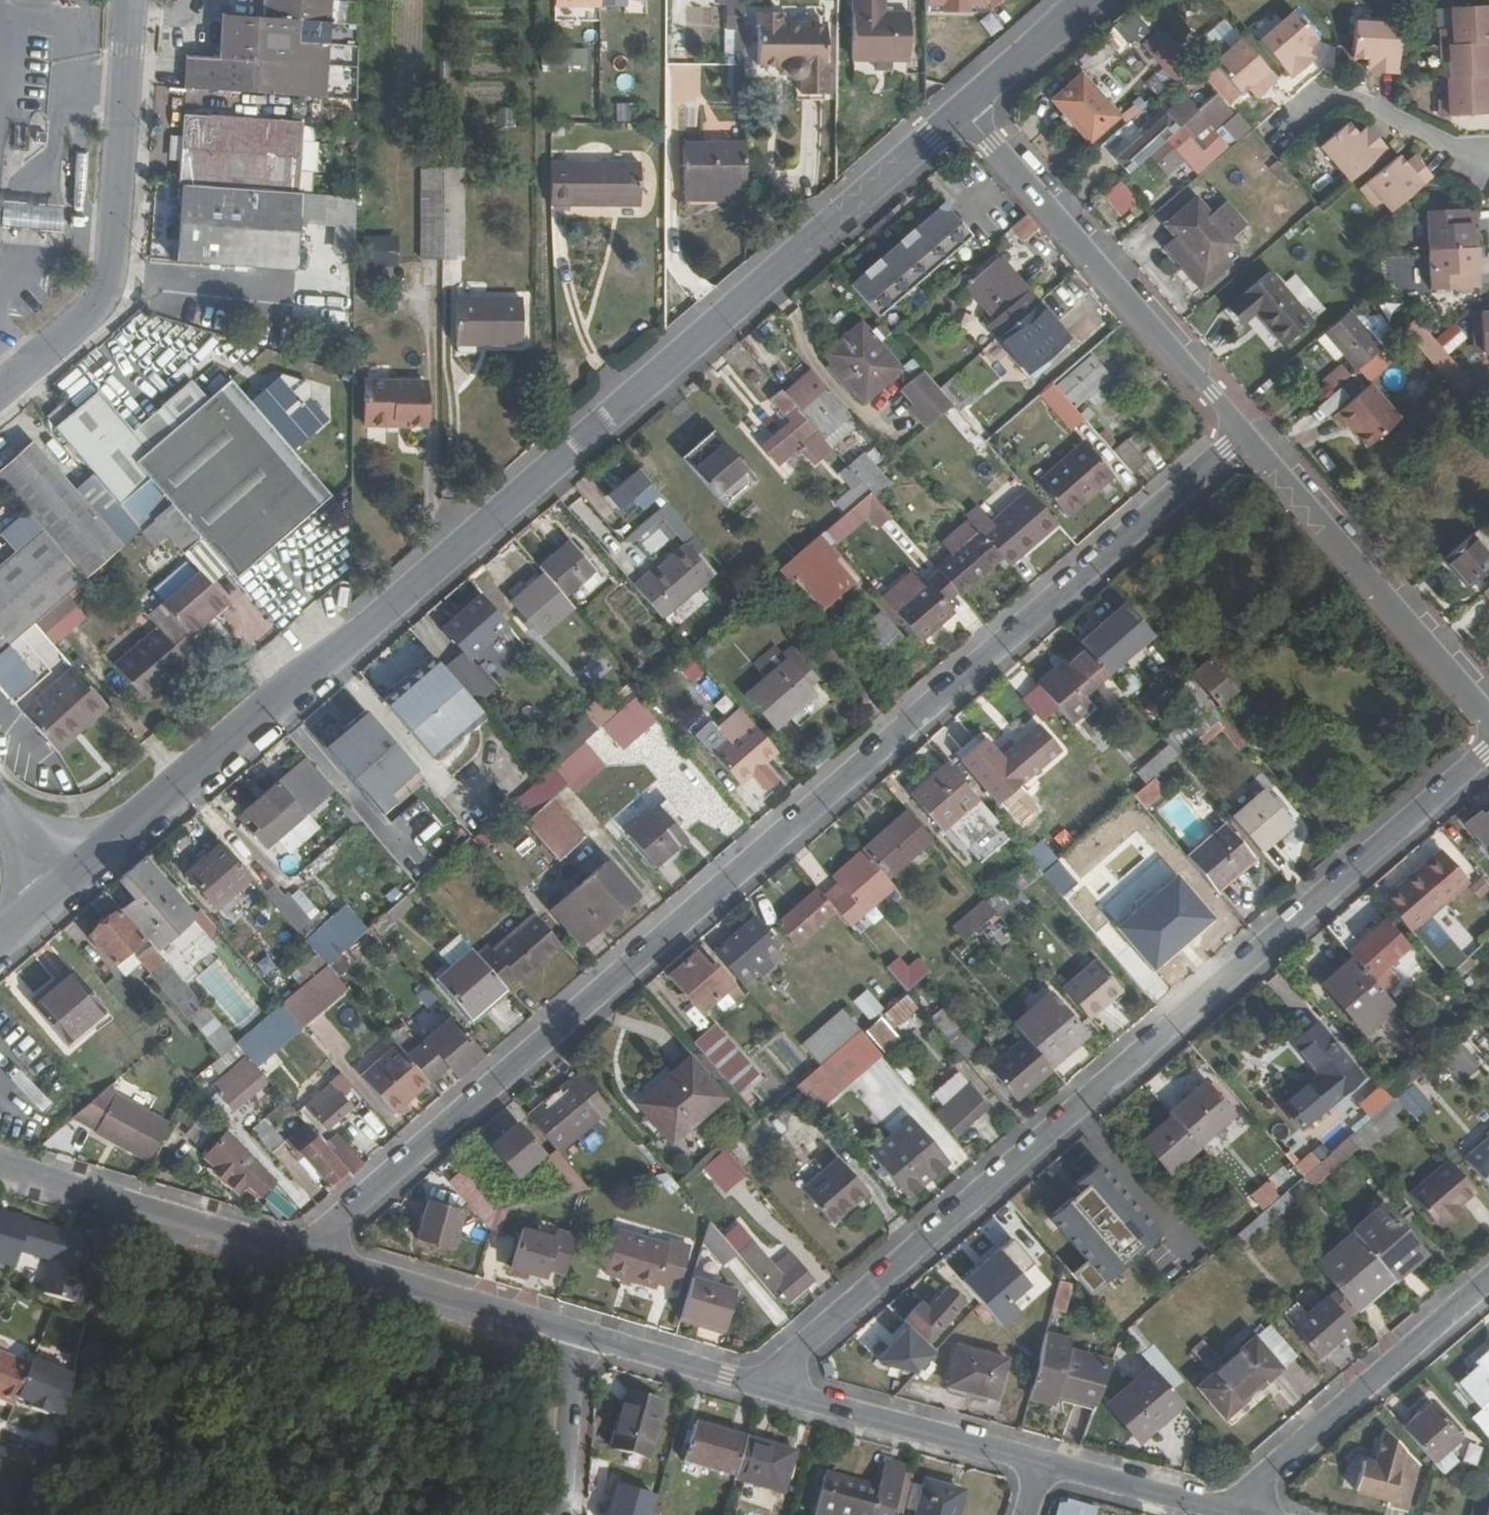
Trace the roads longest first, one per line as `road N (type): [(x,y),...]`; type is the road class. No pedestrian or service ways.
road 1 (residential): [(315,1255),(341,1216),(1246,434)]
road 2 (residential): [(771,1389),(796,1352),(1488,751)]
road 3 (tertiary): [(961,110),(348,643)]
road 4 (residential): [(130,0),(110,268),(96,299),(0,387)]
road 5 (residential): [(961,110),(1246,434)]
road 6 (residential): [(1246,434),(1488,721)]
road 7 (tertiary): [(65,884),(348,643)]
road 8 (residential): [(1244,1514),(1264,1475),(1488,1280)]
road 9 (residential): [(0,1162),(315,1255)]
road 10 (residential): [(771,1389),(1043,1463)]
road 11 (residential): [(315,1255),(576,1332)]
road 12 (residential): [(1281,129),(1329,88),(1488,154)]
road 13 (residential): [(1043,1463),(1242,1514)]
road 14 (residential): [(576,1332),(771,1389)]
road 15 (residential): [(561,1514),(576,1332)]
road 16 (tertiary): [(1087,0),(961,110)]

